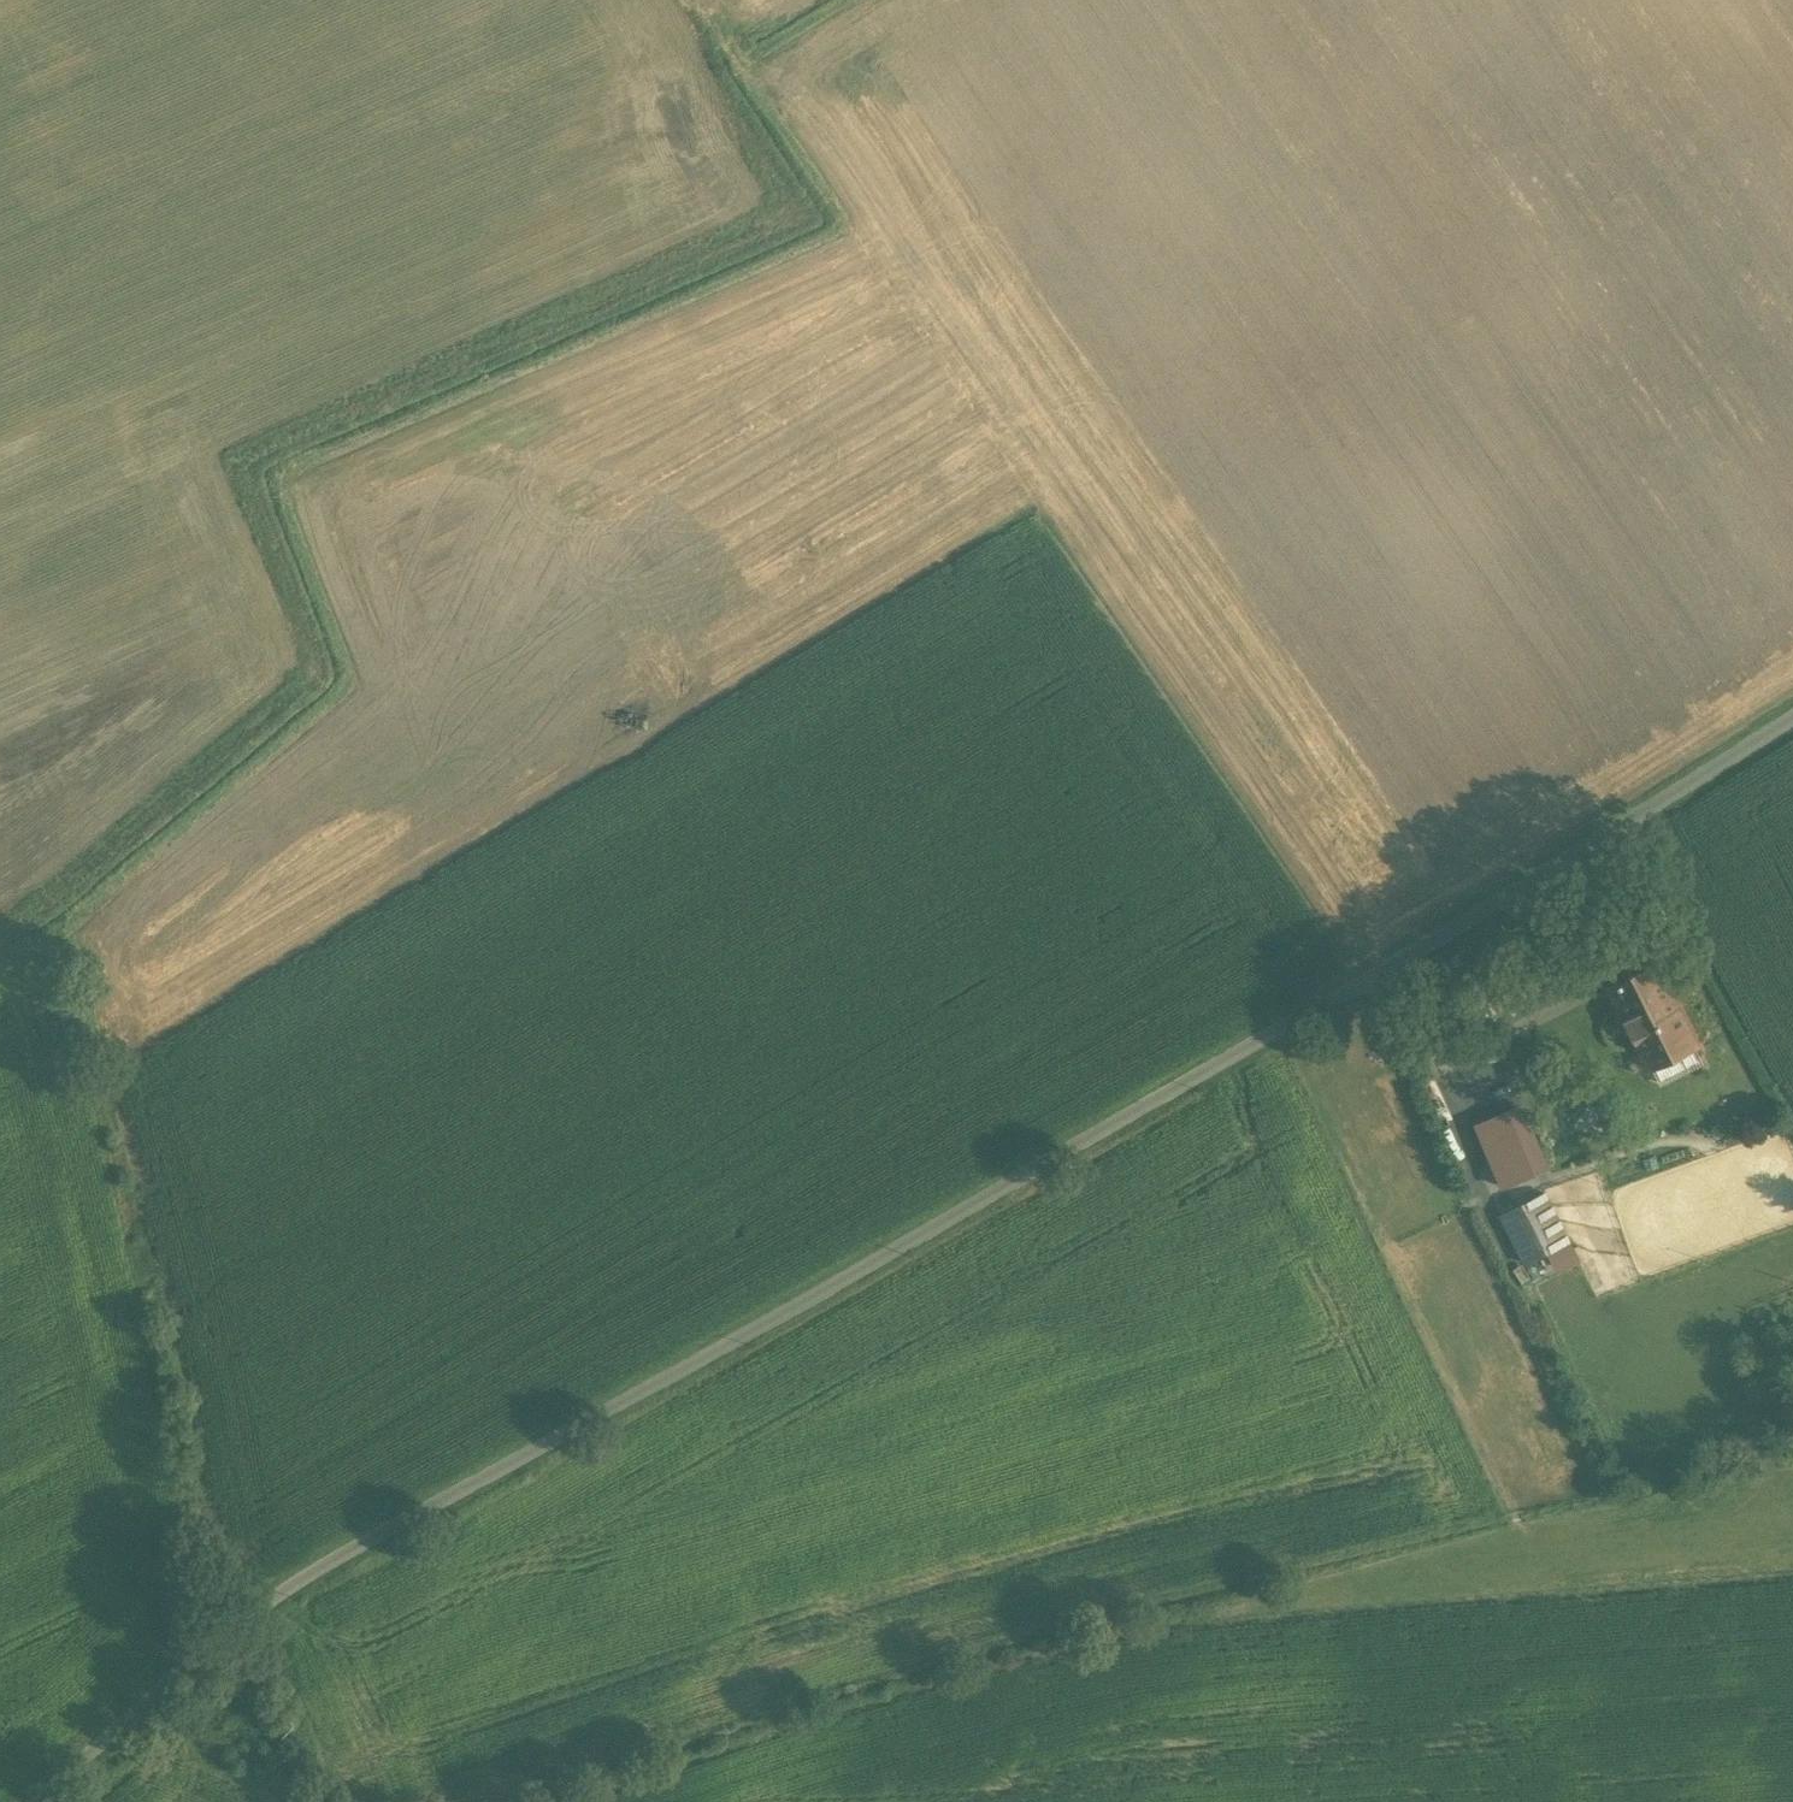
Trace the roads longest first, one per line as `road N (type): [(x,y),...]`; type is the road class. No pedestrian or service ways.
road 1 (unclassified): [(27,1801),(241,1621),(1397,971),(1792,723)]

